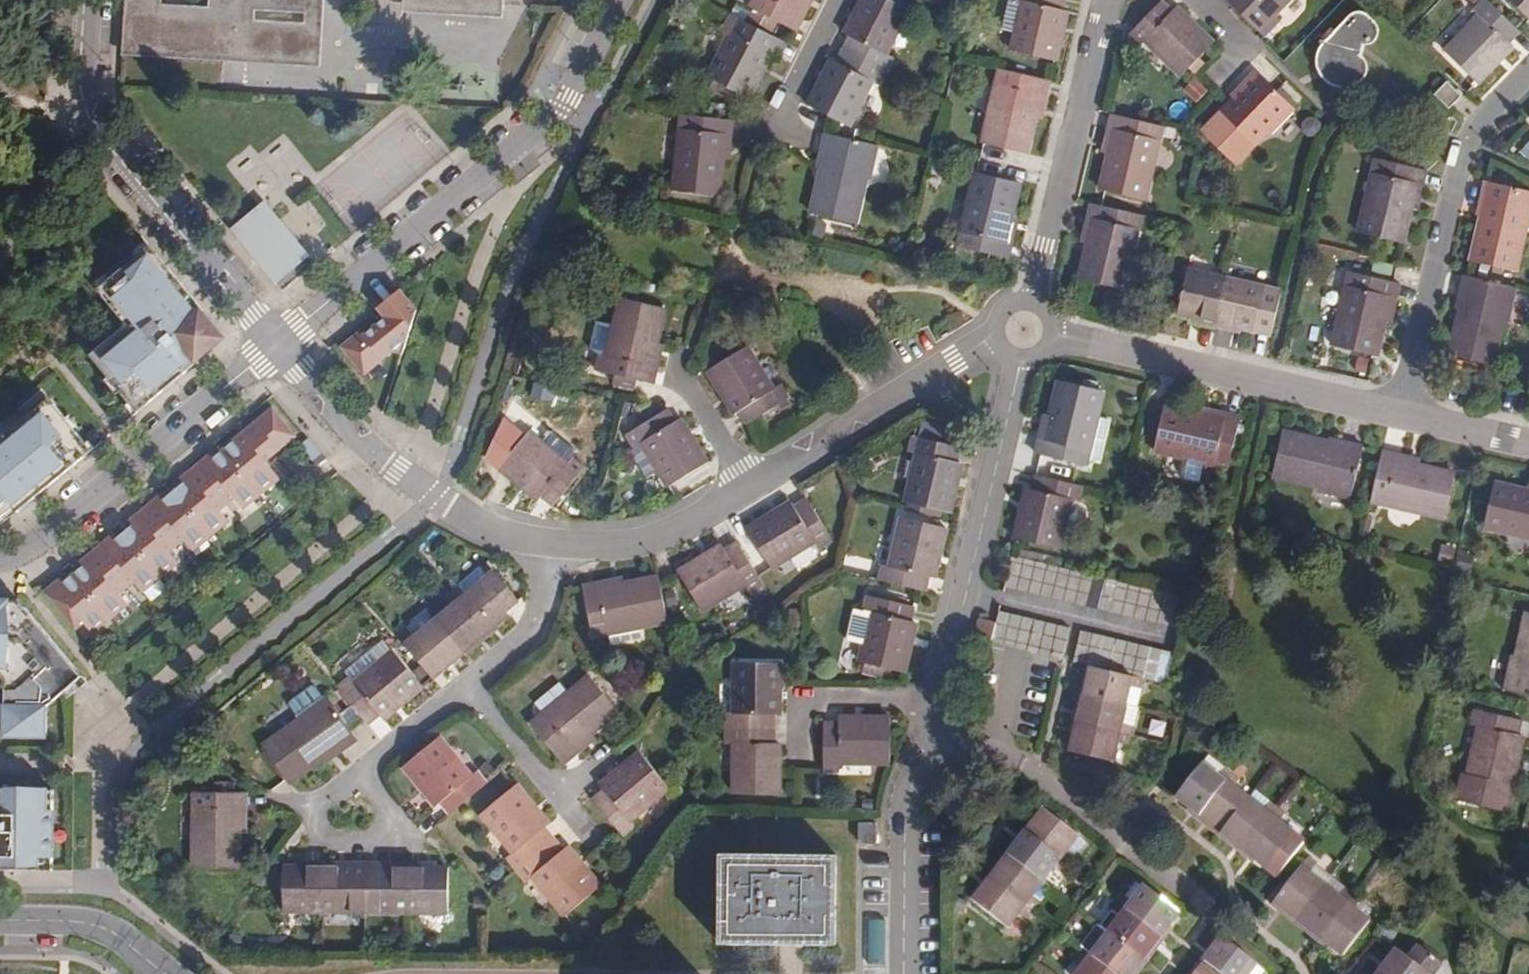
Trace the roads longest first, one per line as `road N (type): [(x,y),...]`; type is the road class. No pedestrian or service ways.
road 1 (residential): [(1005,336),(644,541),(598,550),(551,545)]
road 2 (residential): [(616,0),(561,109),(279,341)]
road 3 (residential): [(90,0),(82,101),(279,341)]
road 4 (residential): [(1023,350),(934,733)]
road 5 (residential): [(1396,409),(1472,130),(1528,74)]
road 6 (residential): [(1044,333),(1396,409)]
road 7 (residential): [(279,341),(0,564)]
road 8 (residential): [(551,545),(479,526),(403,477),(279,341)]
road 9 (residential): [(1212,910),(1025,765),(934,733)]
road 10 (residential): [(1029,311),(1104,0)]
road 11 (residential): [(934,733),(915,814),(911,973)]
road 12 (residential): [(370,761),(321,806),(321,837),(354,842),(381,827),(386,809),(369,779)]
road 13 (tertiary): [(168,973),(98,924),(0,918)]
road 14 (residential): [(551,545),(538,619),(466,683)]
road 15 (residential): [(466,683),(558,795)]
road 16 (residential): [(781,127),(842,0)]
road 17 (residential): [(1396,409),(1528,444)]
road 18 (residential): [(466,683),(370,761)]

